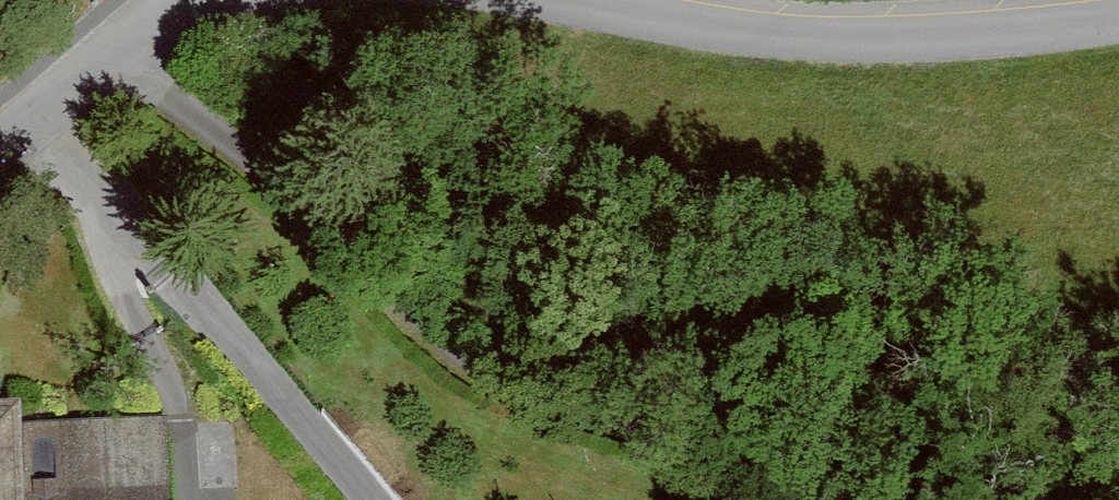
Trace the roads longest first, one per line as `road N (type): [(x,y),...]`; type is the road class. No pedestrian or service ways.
road 1 (track): [(870,499),(747,459),(358,243),(115,64)]
road 2 (unclassified): [(1118,24),(866,46),(560,0)]
road 3 (unclassified): [(210,0),(115,64),(0,172)]

